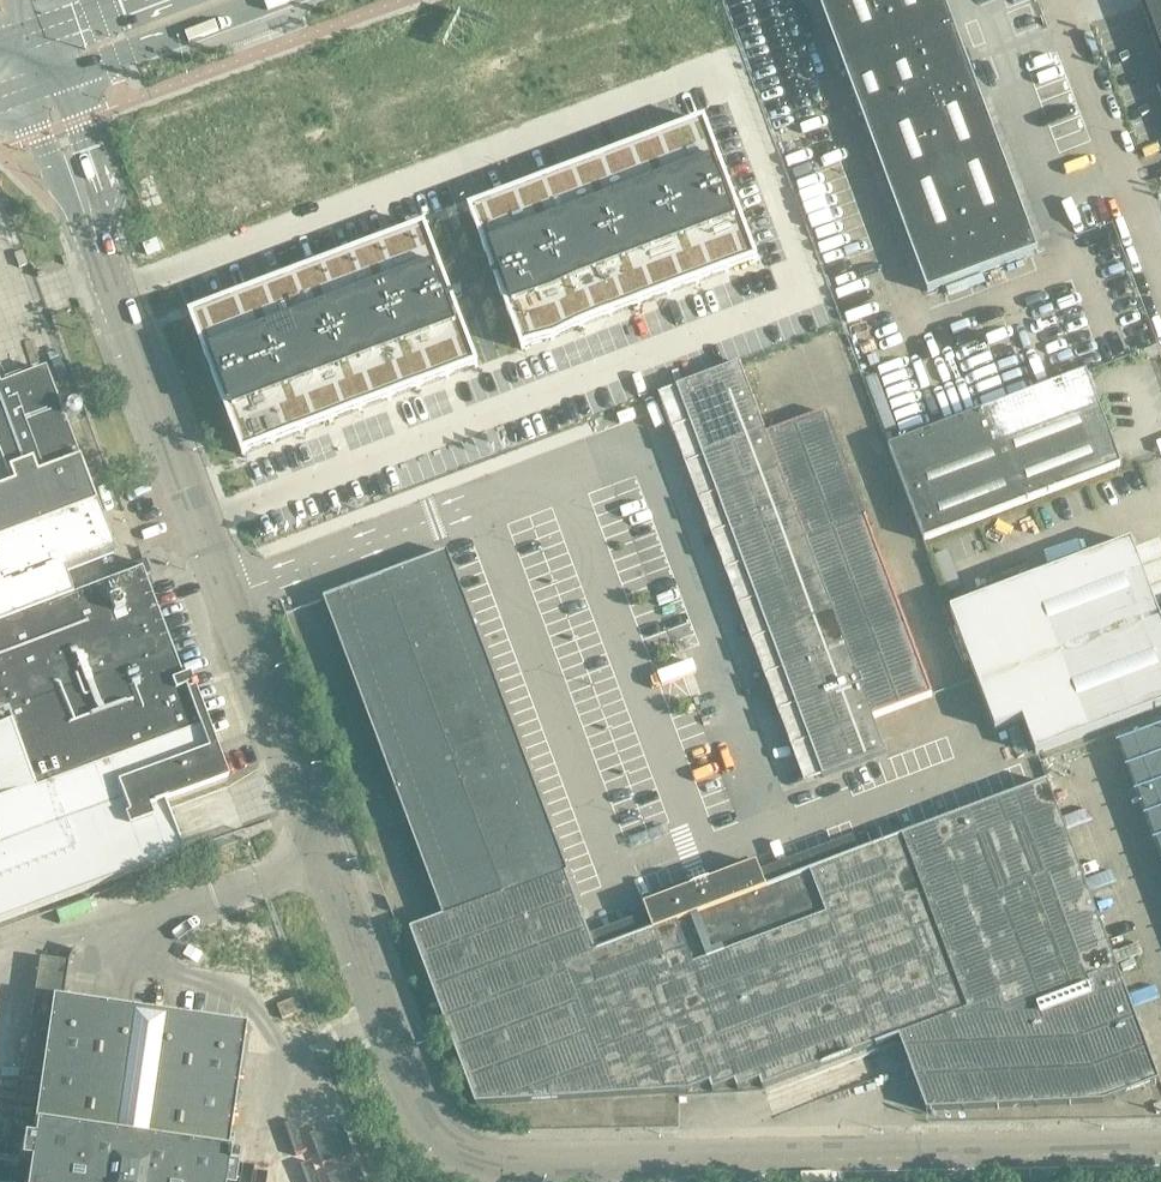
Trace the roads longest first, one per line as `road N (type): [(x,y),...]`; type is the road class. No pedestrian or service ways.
road 1 (unclassified): [(1160,1140),(480,1158),(448,1141),(426,1111),(40,85)]
road 2 (unclassified): [(1160,263),(1066,0)]
road 3 (primary): [(40,85),(274,0)]

